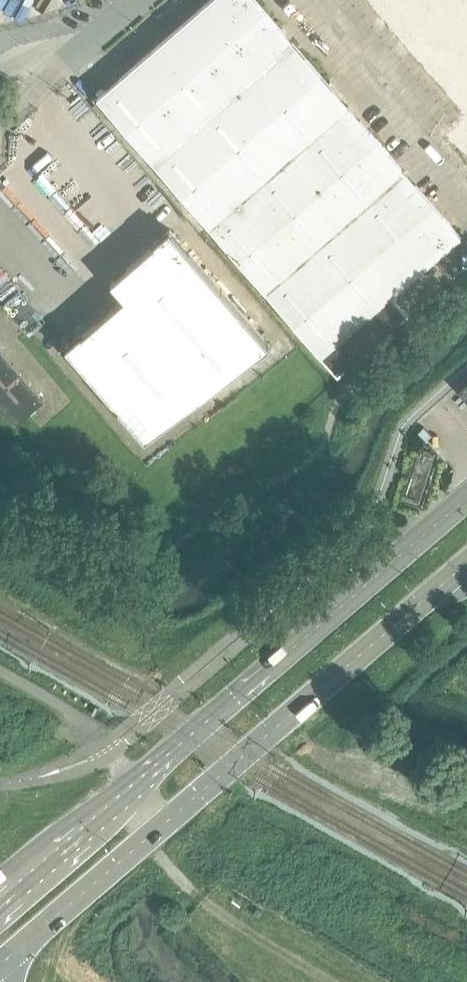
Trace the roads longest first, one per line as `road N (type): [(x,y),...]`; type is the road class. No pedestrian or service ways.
road 1 (secondary): [(0,974),(146,839),(466,568)]
road 2 (secondary): [(466,500),(0,900)]
road 3 (track): [(333,981),(218,910),(160,855)]

